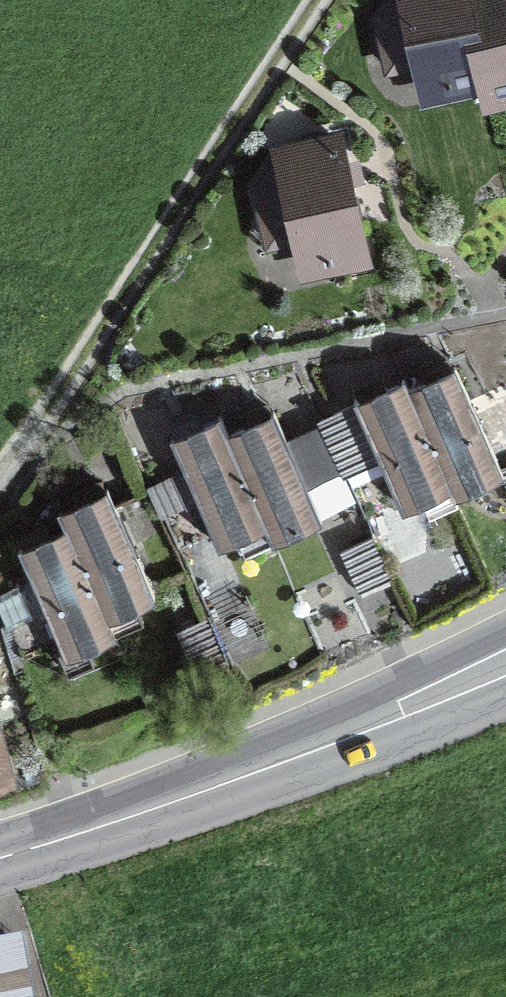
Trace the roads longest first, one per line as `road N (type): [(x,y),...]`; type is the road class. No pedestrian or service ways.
road 1 (track): [(309,0),(0,464)]
road 2 (secondary): [(0,857),(331,742),(505,662)]

